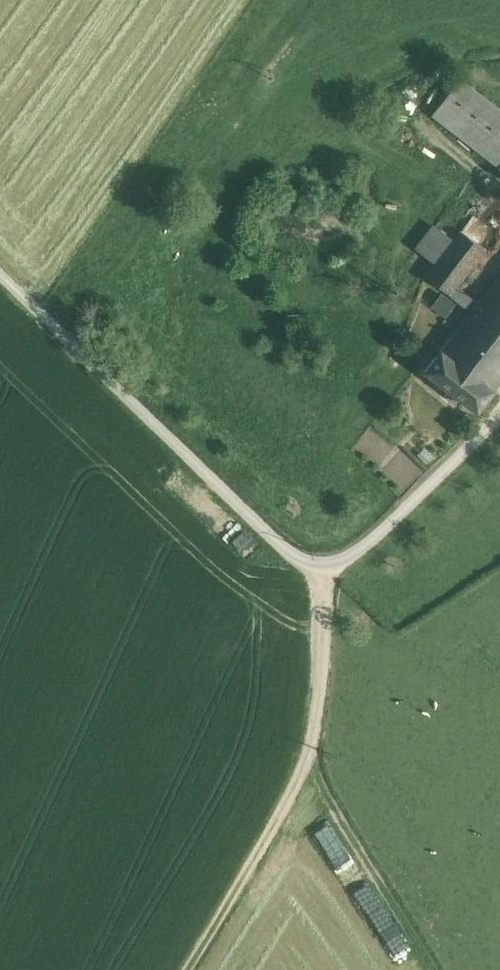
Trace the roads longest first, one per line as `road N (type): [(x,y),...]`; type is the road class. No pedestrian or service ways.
road 1 (unclassified): [(0,273),(295,559),(324,565),(355,554),(499,418)]
road 2 (track): [(192,969),(309,783),(335,588),(324,565)]

